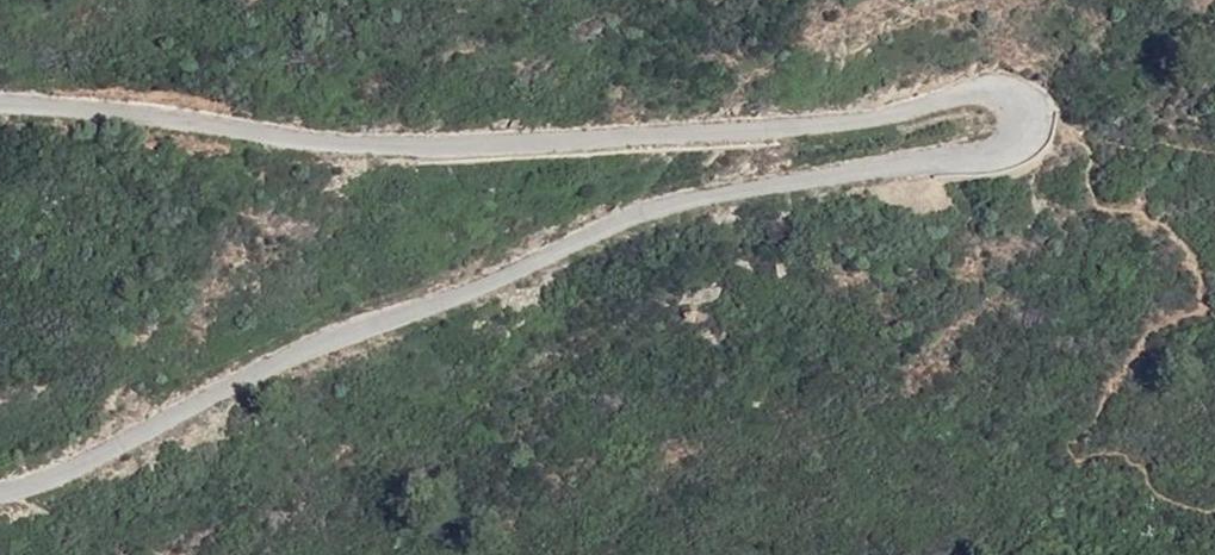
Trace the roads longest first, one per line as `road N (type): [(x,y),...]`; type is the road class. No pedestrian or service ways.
road 1 (unclassified): [(0,488),(60,476),(417,302),(661,211),(939,155),(1012,155),(1046,122),(1027,89),(1003,81),(711,124),(498,144),(359,141),(0,104)]

